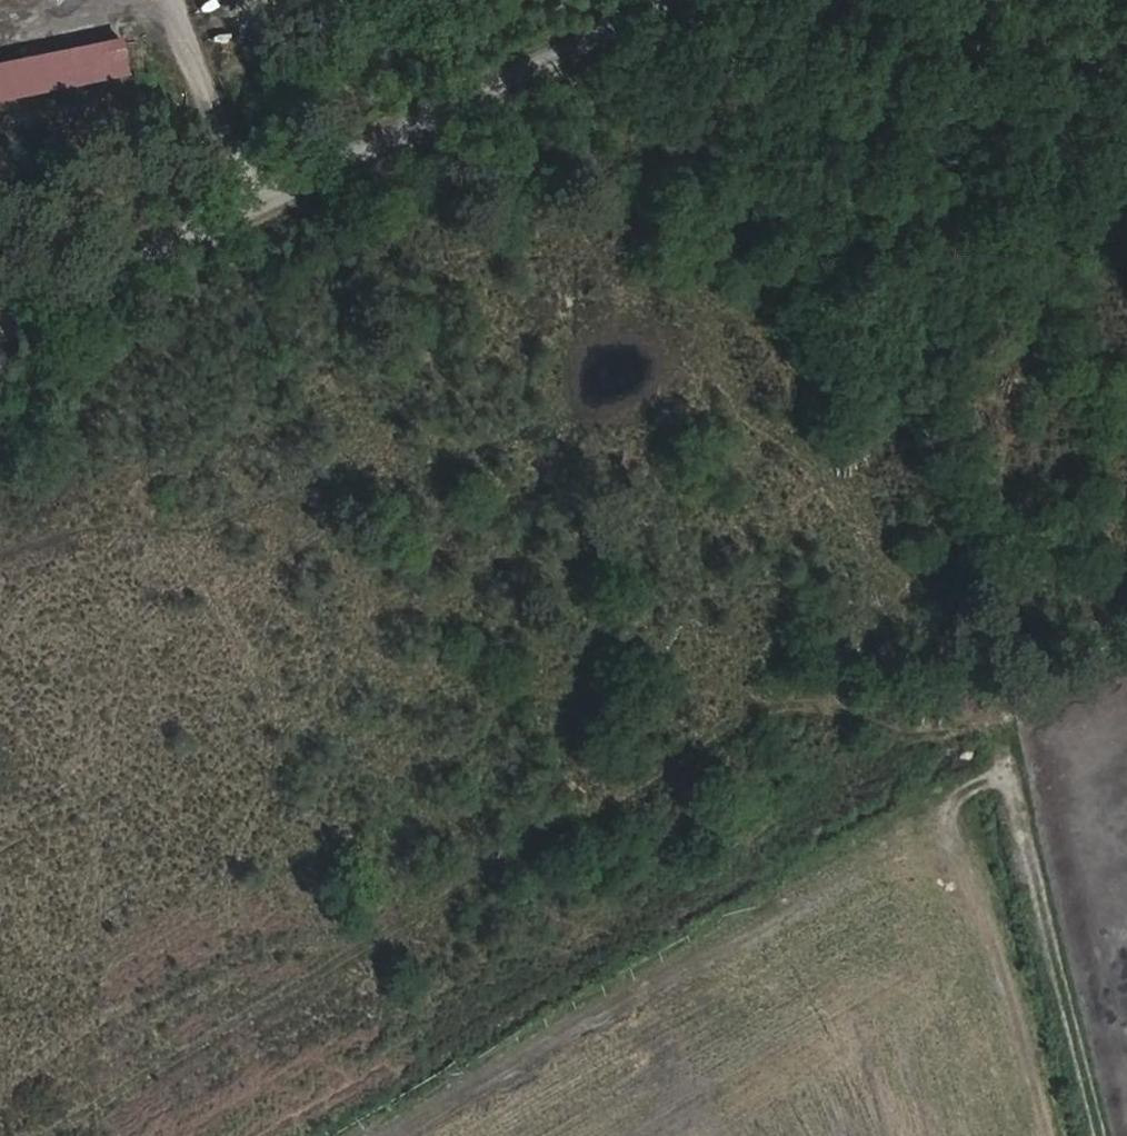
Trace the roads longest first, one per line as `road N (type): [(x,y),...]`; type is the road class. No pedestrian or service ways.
road 1 (unclassified): [(0,329),(672,0)]

